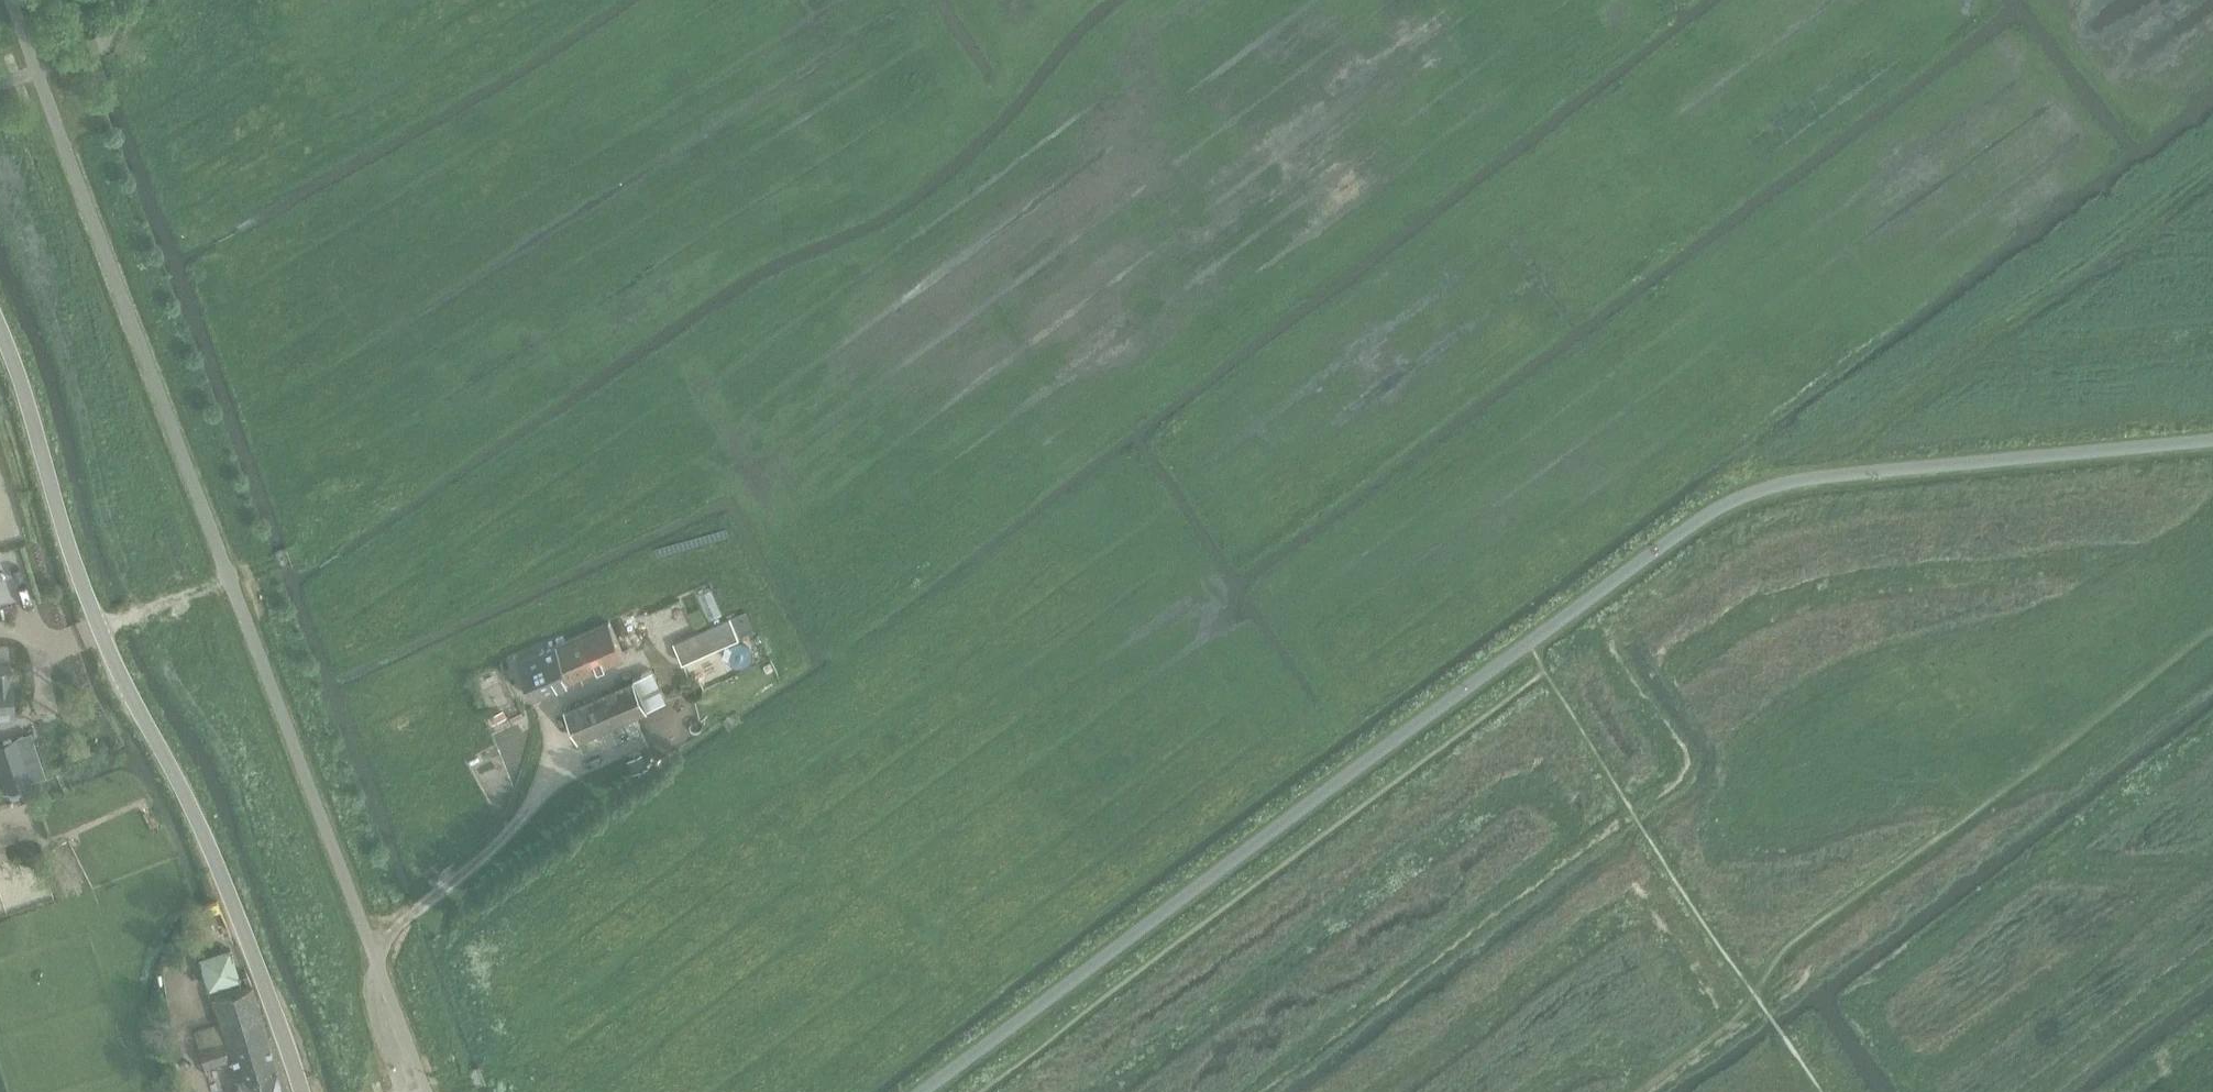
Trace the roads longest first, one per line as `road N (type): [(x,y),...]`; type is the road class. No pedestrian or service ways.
road 1 (unclassified): [(302,1091),(205,835),(106,644),(0,328)]

